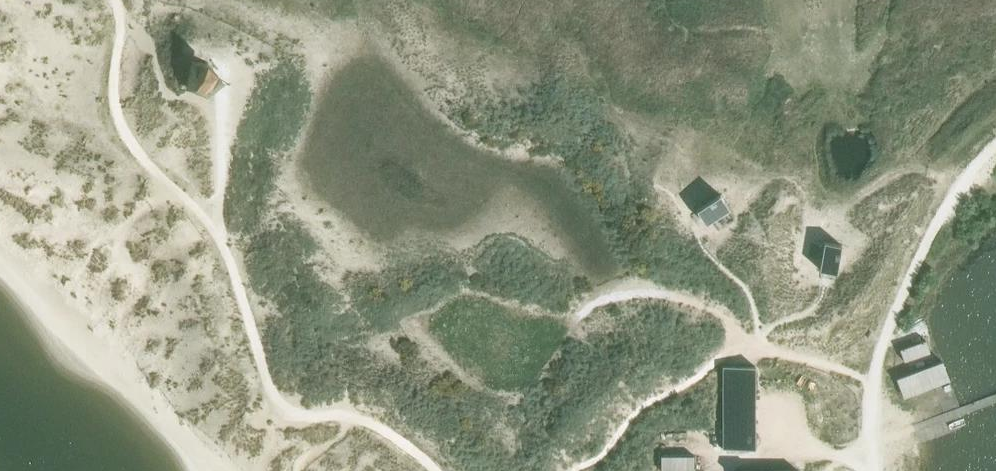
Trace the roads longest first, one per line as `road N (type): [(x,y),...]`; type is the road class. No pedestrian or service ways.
road 1 (track): [(434,470),(386,431),(288,417),(277,406),(244,289),(217,232),(119,123),(113,101),(123,27),(116,0)]
road 2 (track): [(995,157),(954,200),(887,337)]
road 3 (track): [(217,232),(222,94)]
road 4 (track): [(876,470),(870,412),(887,337)]

